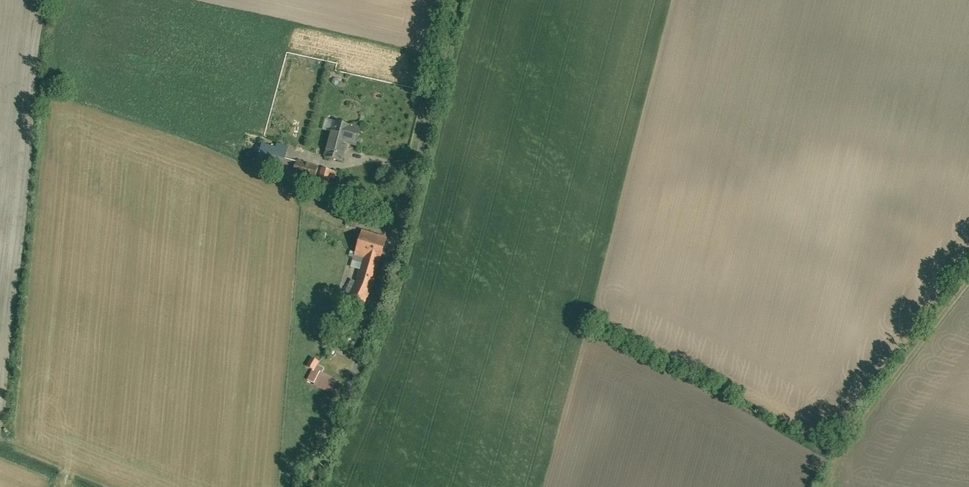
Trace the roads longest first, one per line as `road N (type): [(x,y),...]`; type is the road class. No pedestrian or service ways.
road 1 (unclassified): [(310,486),(391,271),(460,0)]
road 2 (track): [(968,283),(859,428),(836,463),(833,486)]

